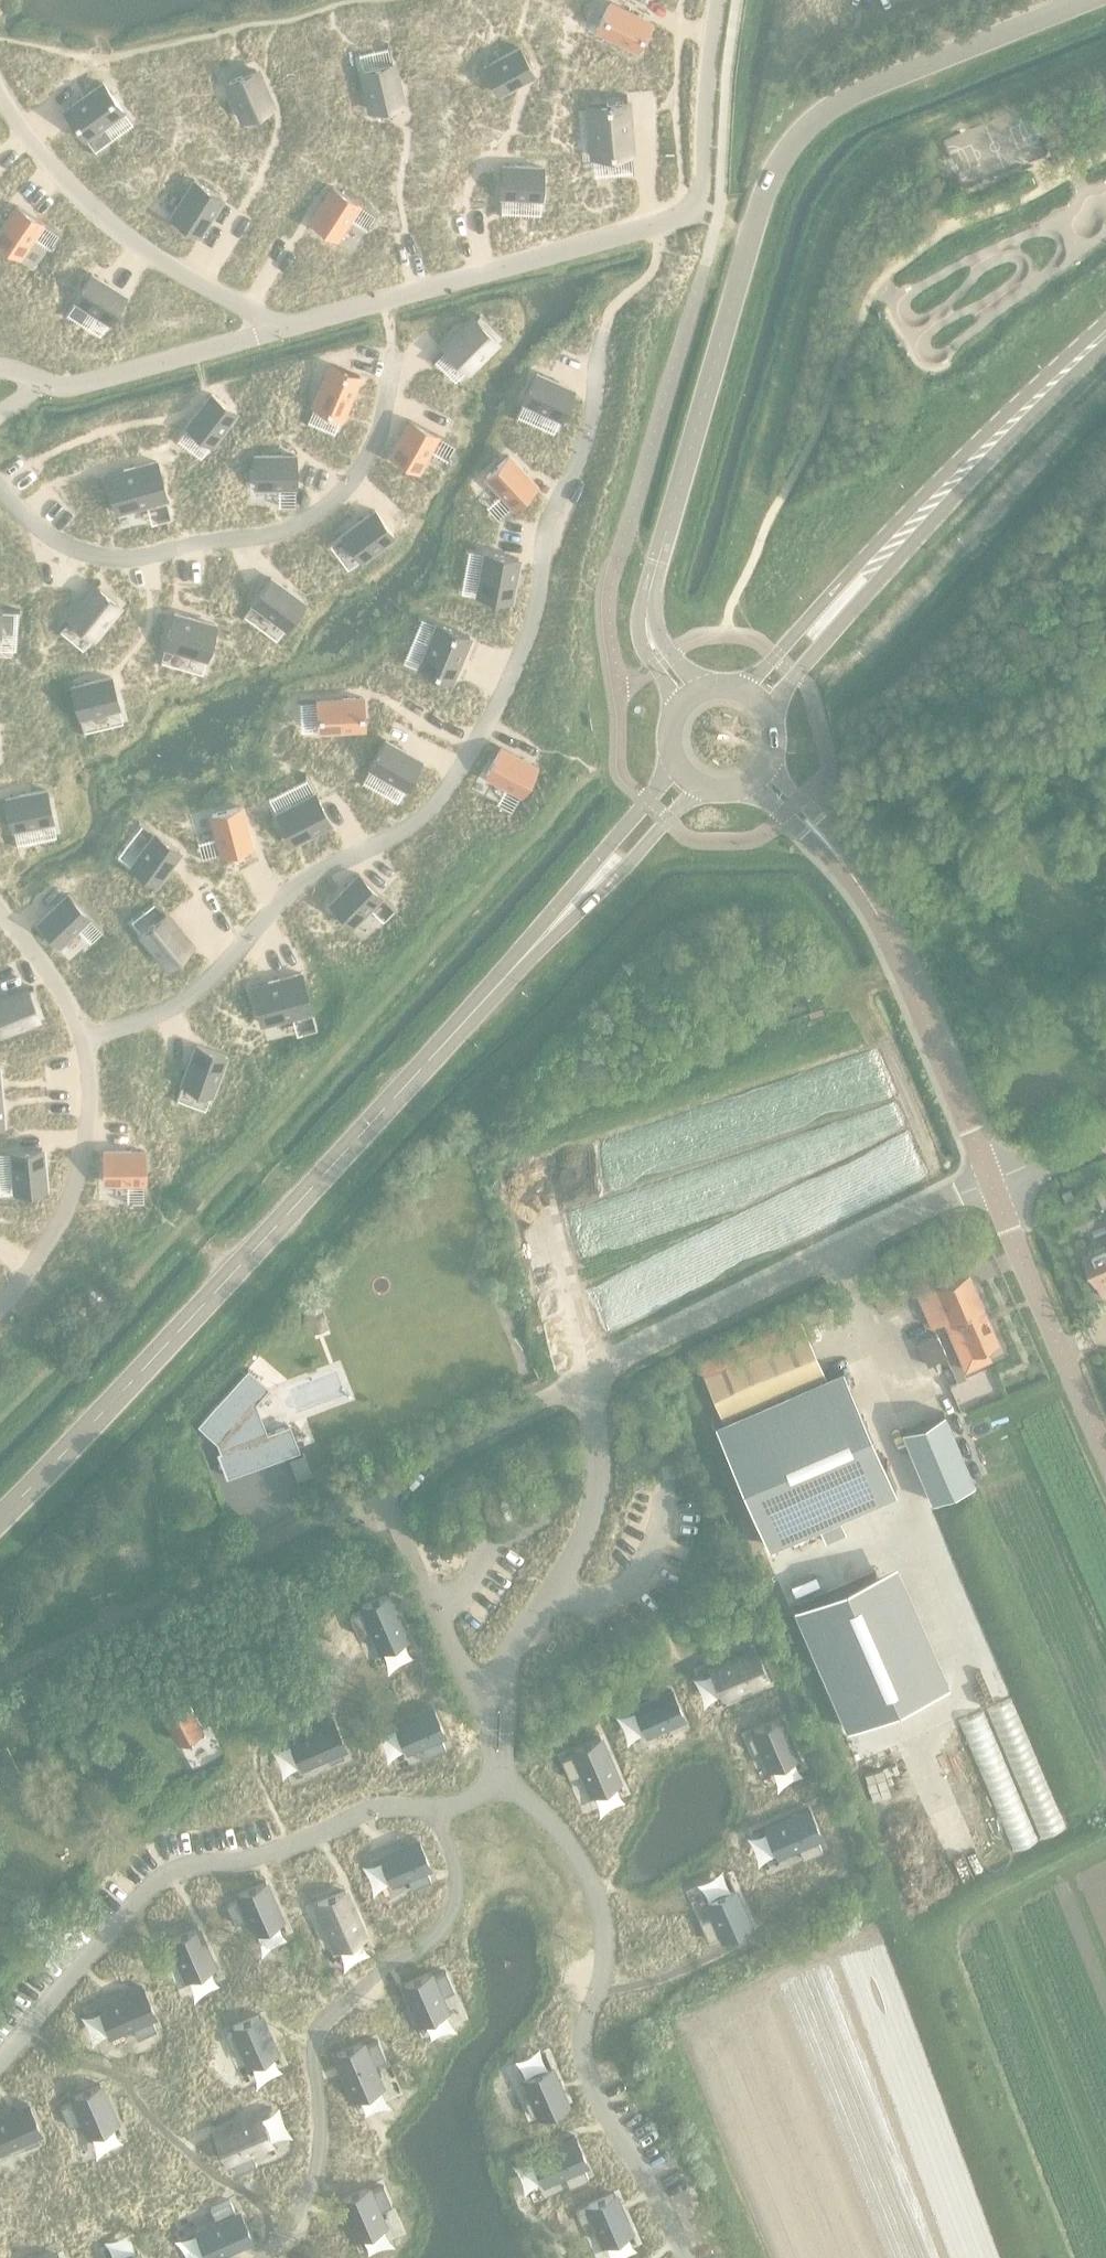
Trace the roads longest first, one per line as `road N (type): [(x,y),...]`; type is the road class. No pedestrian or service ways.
road 1 (unclassified): [(0,1684),(992,1181)]
road 2 (tertiary): [(0,1516),(686,778)]
road 3 (unclassified): [(650,584),(764,192),(789,146),(849,94),(1083,0)]
road 4 (tertiary): [(756,697),(1105,333)]
road 5 (unclassified): [(992,1181),(896,947),(841,855),(760,775)]
road 6 (unclassified): [(1105,1454),(992,1181)]
road 7 (unclassified): [(650,584),(638,613),(640,642),(677,709)]
road 8 (residential): [(992,1181),(1105,1131)]
road 9 (unclassified): [(706,687),(663,642),(650,584)]

